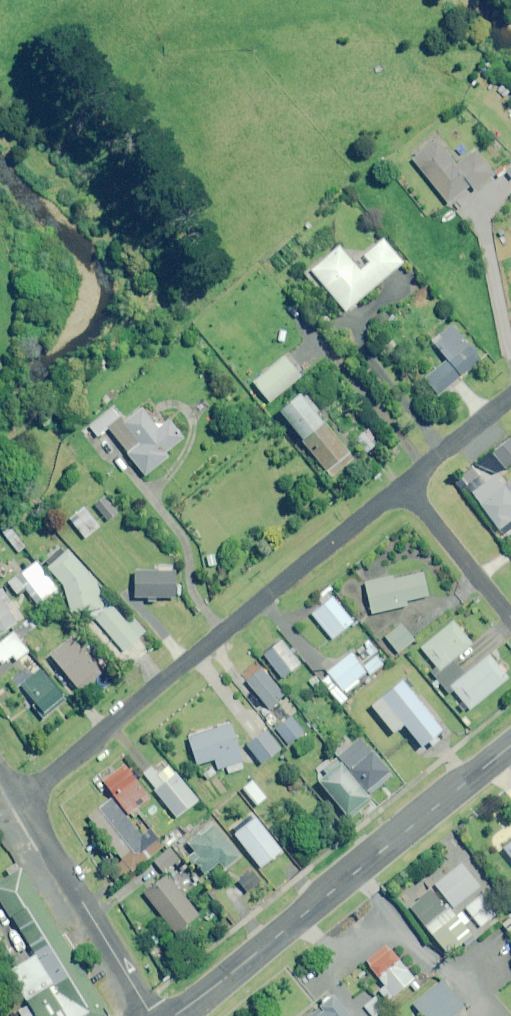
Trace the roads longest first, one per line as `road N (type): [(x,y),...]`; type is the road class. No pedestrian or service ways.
road 1 (residential): [(21,803),(402,485)]
road 2 (secondary): [(510,744),(173,1015)]
road 3 (residential): [(21,803),(152,1015)]
road 4 (residential): [(402,485),(510,617)]
road 5 (residential): [(402,485),(510,393)]

